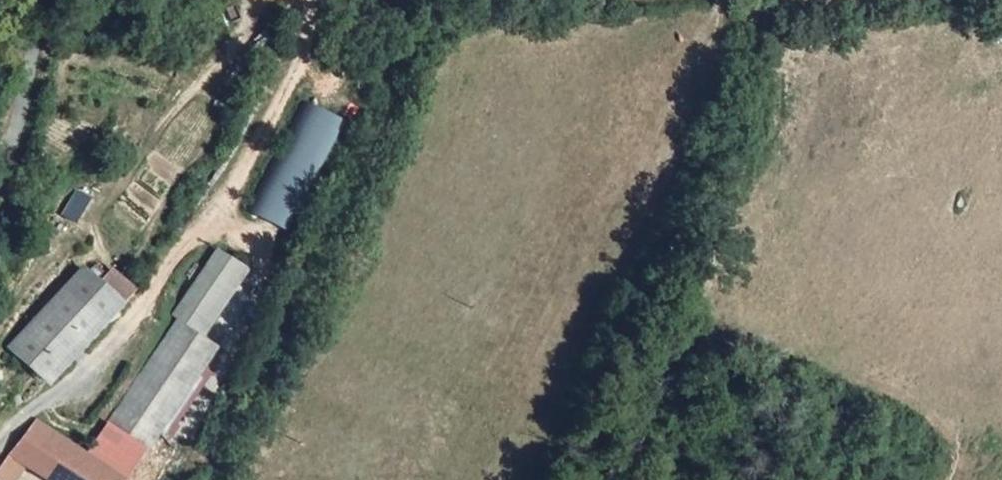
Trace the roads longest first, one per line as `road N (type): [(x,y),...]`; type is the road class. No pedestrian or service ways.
road 1 (unclassified): [(41,0),(37,62),(0,188)]

